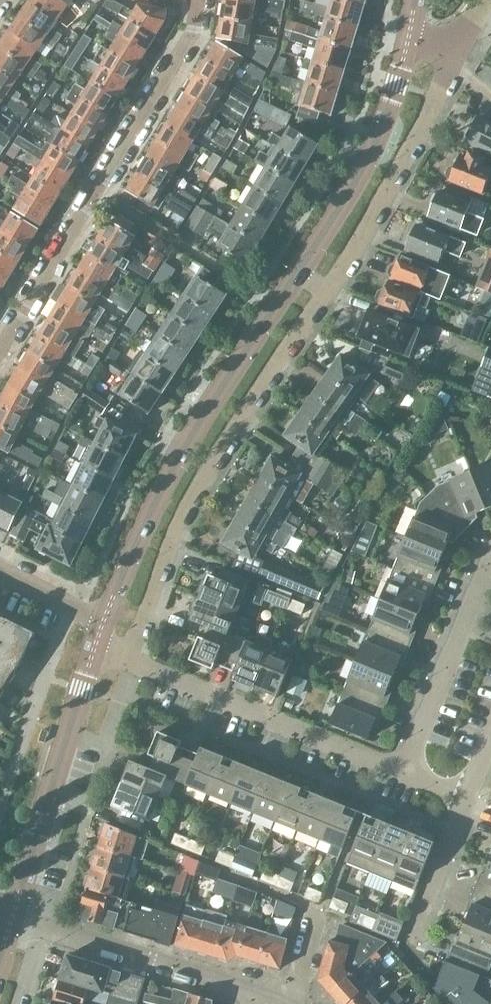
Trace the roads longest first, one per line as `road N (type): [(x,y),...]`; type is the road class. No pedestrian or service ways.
road 1 (residential): [(128,662),(192,500),(323,296)]
road 2 (residential): [(0,351),(189,39),(197,0)]
road 3 (unclassified): [(103,624),(171,472),(294,277)]
road 4 (residential): [(408,772),(128,662)]
road 5 (unclassified): [(13,916),(95,650)]
road 6 (residential): [(323,296),(414,145),(447,49)]
road 7 (unclassified): [(294,277),(375,140),(409,37)]
road 8 (residential): [(408,772),(490,561)]
road 9 (residential): [(256,989),(40,923)]
road 10 (residential): [(410,935),(468,795)]

